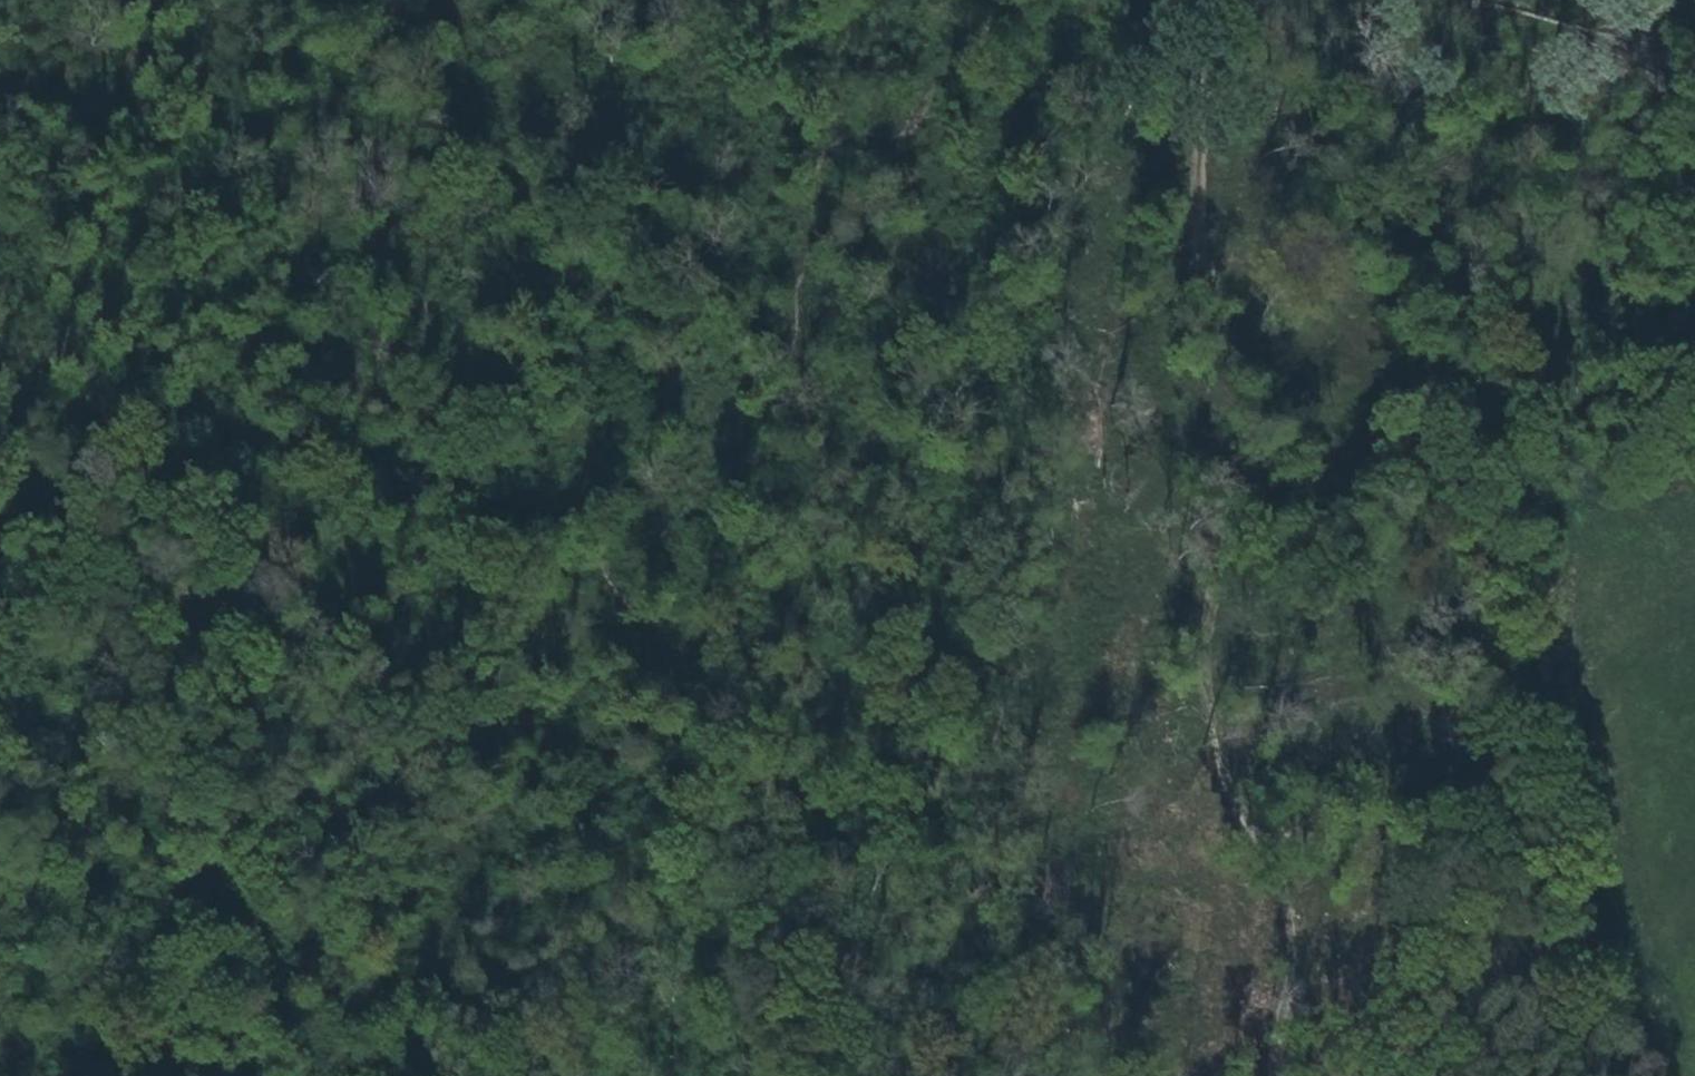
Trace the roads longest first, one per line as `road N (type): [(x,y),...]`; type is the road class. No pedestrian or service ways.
road 1 (track): [(1274,1075),(1289,1006),(1294,926),(1264,850),(1227,791),(1204,678),(1207,607),(1106,478),(1106,436),(1199,190),(1212,0)]

